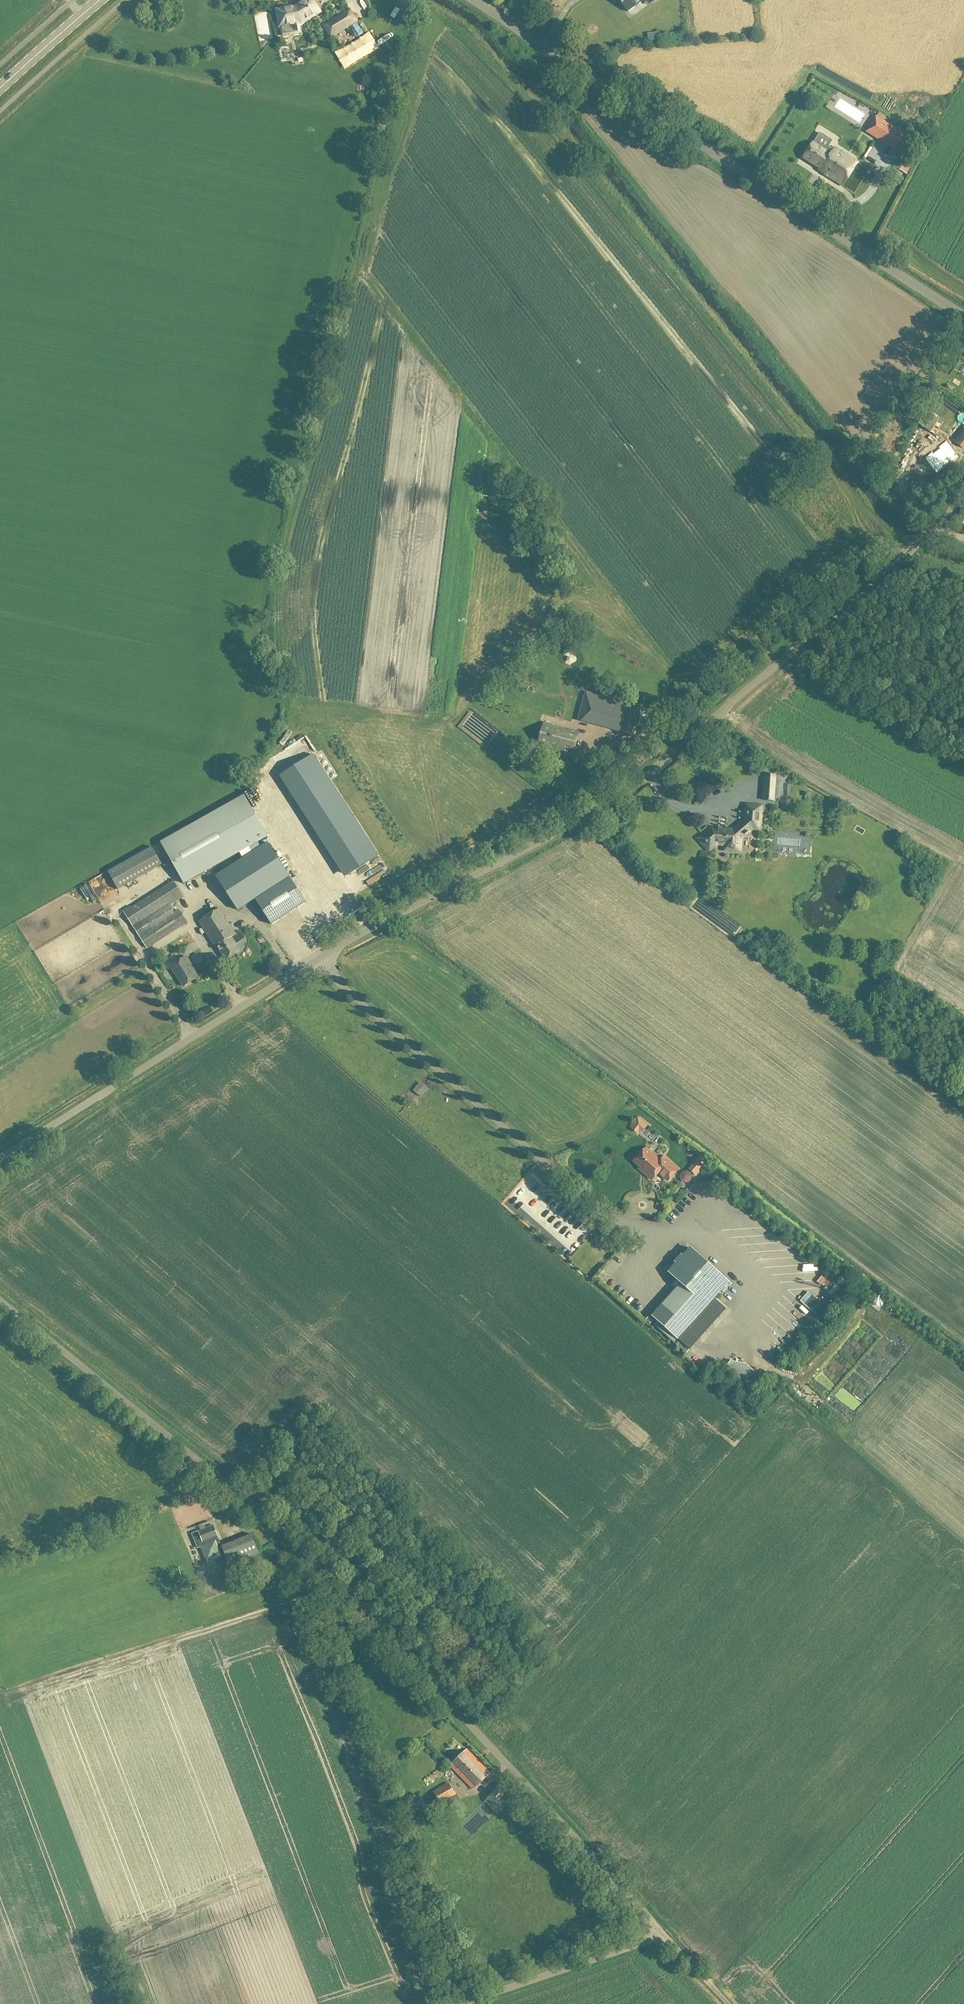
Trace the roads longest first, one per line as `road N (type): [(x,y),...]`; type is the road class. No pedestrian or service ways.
road 1 (unclassified): [(663,1932),(319,1559),(227,1474),(0,1298)]
road 2 (unclassified): [(314,961),(601,804),(891,563),(963,485)]
road 3 (unclassified): [(963,317),(472,0)]
road 4 (unclassified): [(0,1160),(314,961)]
road 5 (unclassified): [(573,1179),(314,961)]
road 6 (unclassified): [(461,2003),(663,1932)]
road 7 (secondary): [(0,91),(105,0)]

